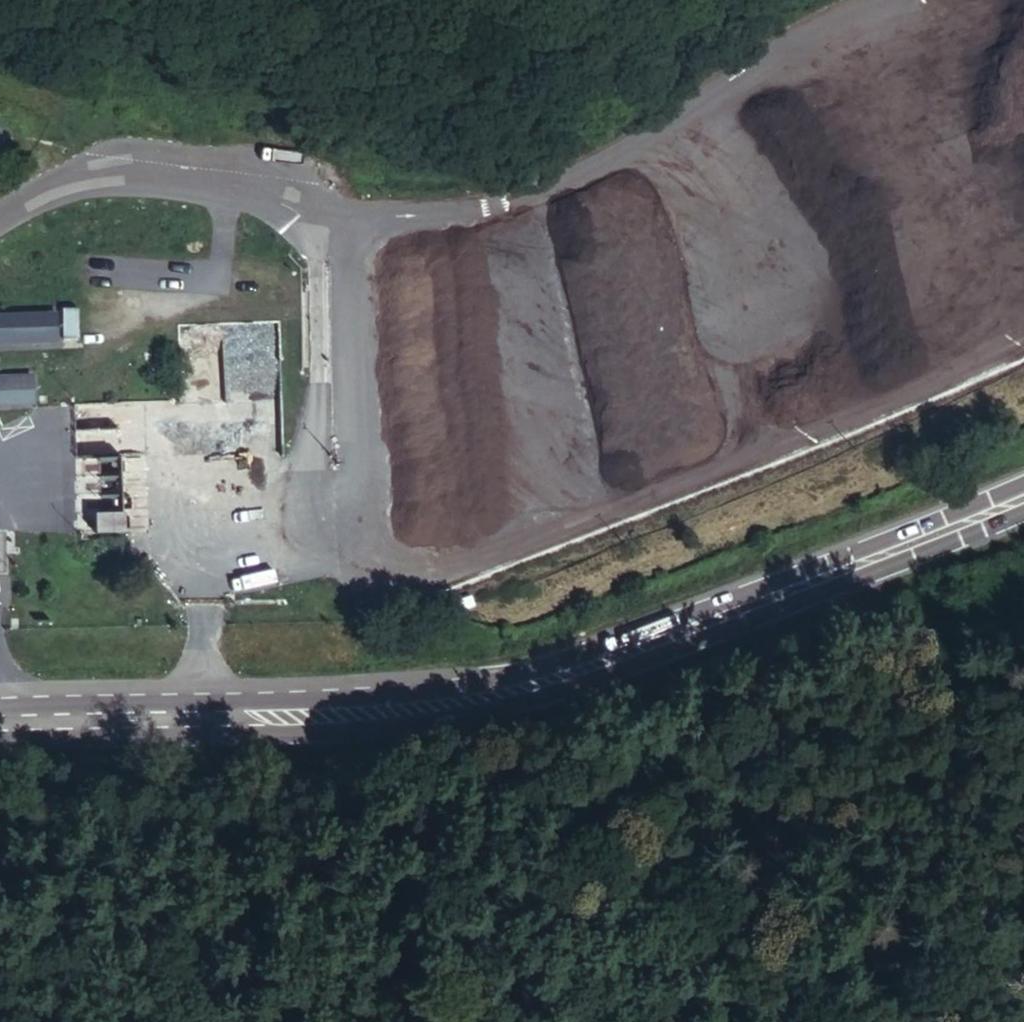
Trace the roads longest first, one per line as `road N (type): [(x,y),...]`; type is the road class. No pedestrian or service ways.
road 1 (primary): [(0,720),(323,714),(496,697),(765,601),(1023,490)]

